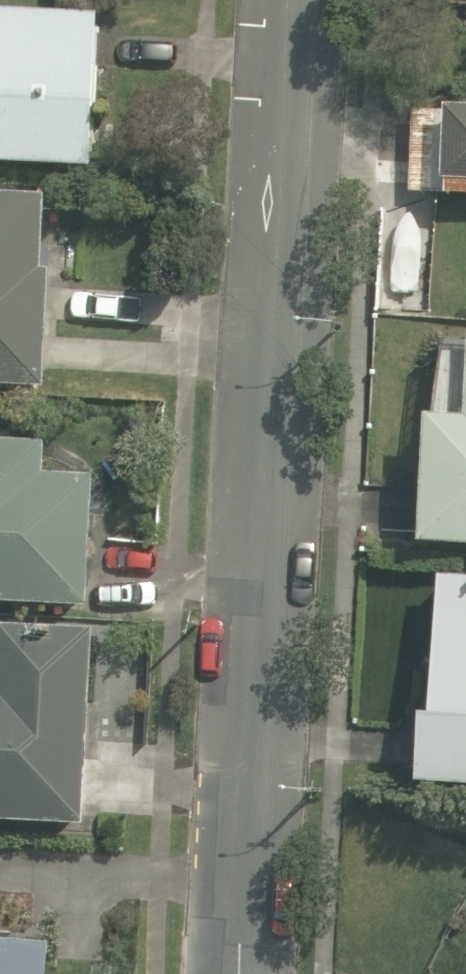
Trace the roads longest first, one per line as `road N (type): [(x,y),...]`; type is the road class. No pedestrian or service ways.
road 1 (unclassified): [(253,973),(252,836),(289,0)]

